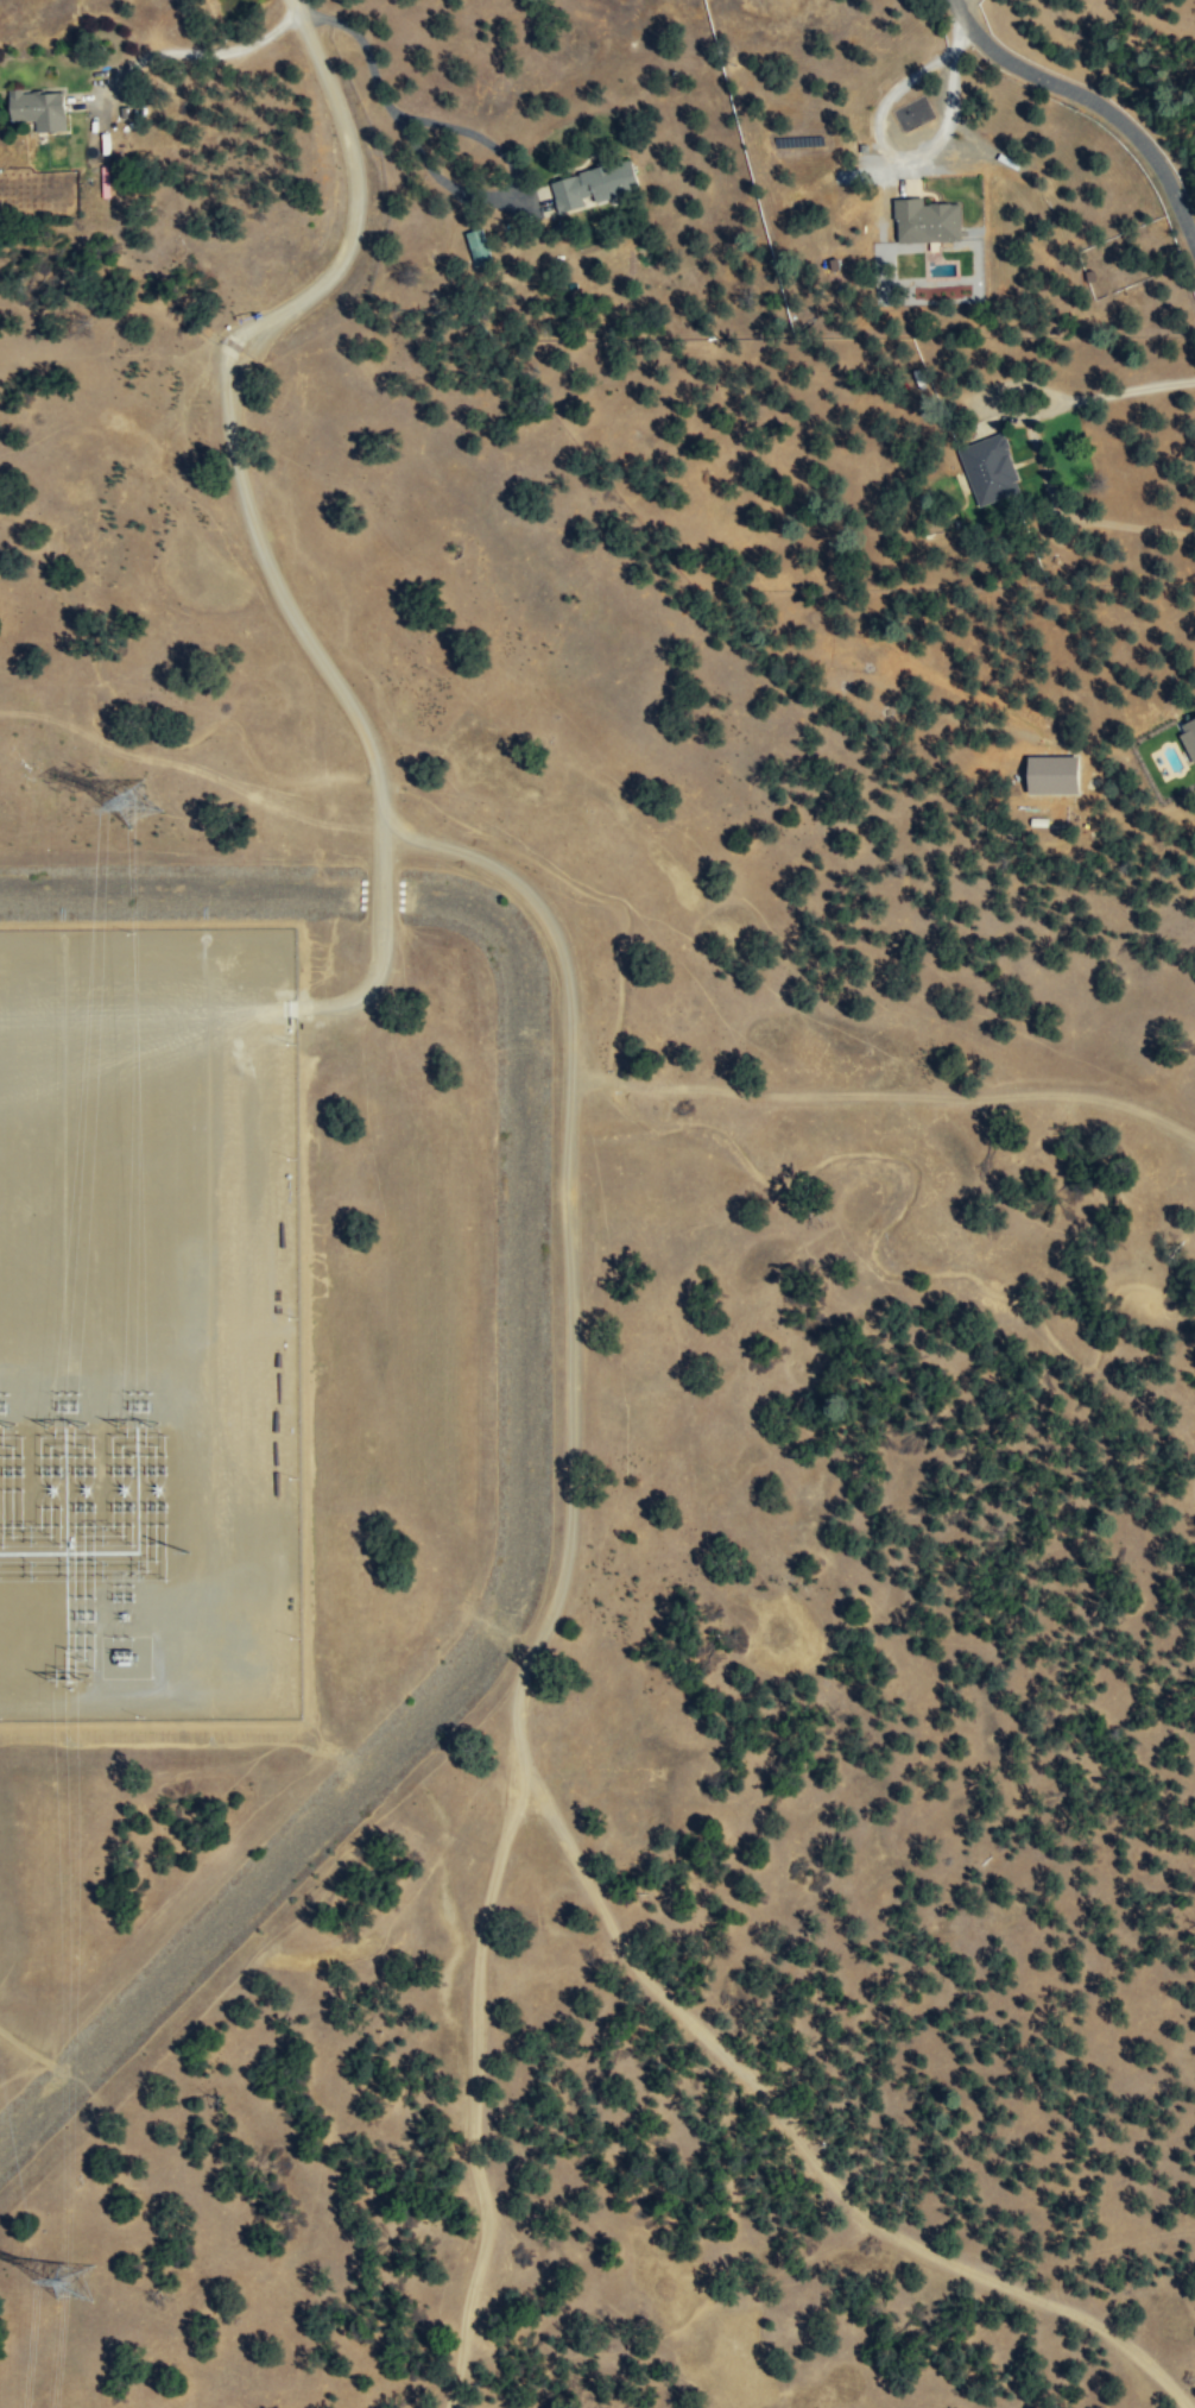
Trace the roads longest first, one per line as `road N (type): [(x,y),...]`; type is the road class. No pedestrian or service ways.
road 1 (track): [(546,1816),(640,1972),(849,2200),(936,2256),(1095,2320),(1157,2365),(1193,2407)]
road 2 (track): [(521,1752),(479,1960),(468,2145),(483,2229),(452,2407)]
road 3 (residential): [(957,0),(1003,56),(1118,118),(1171,179),(1194,238)]

